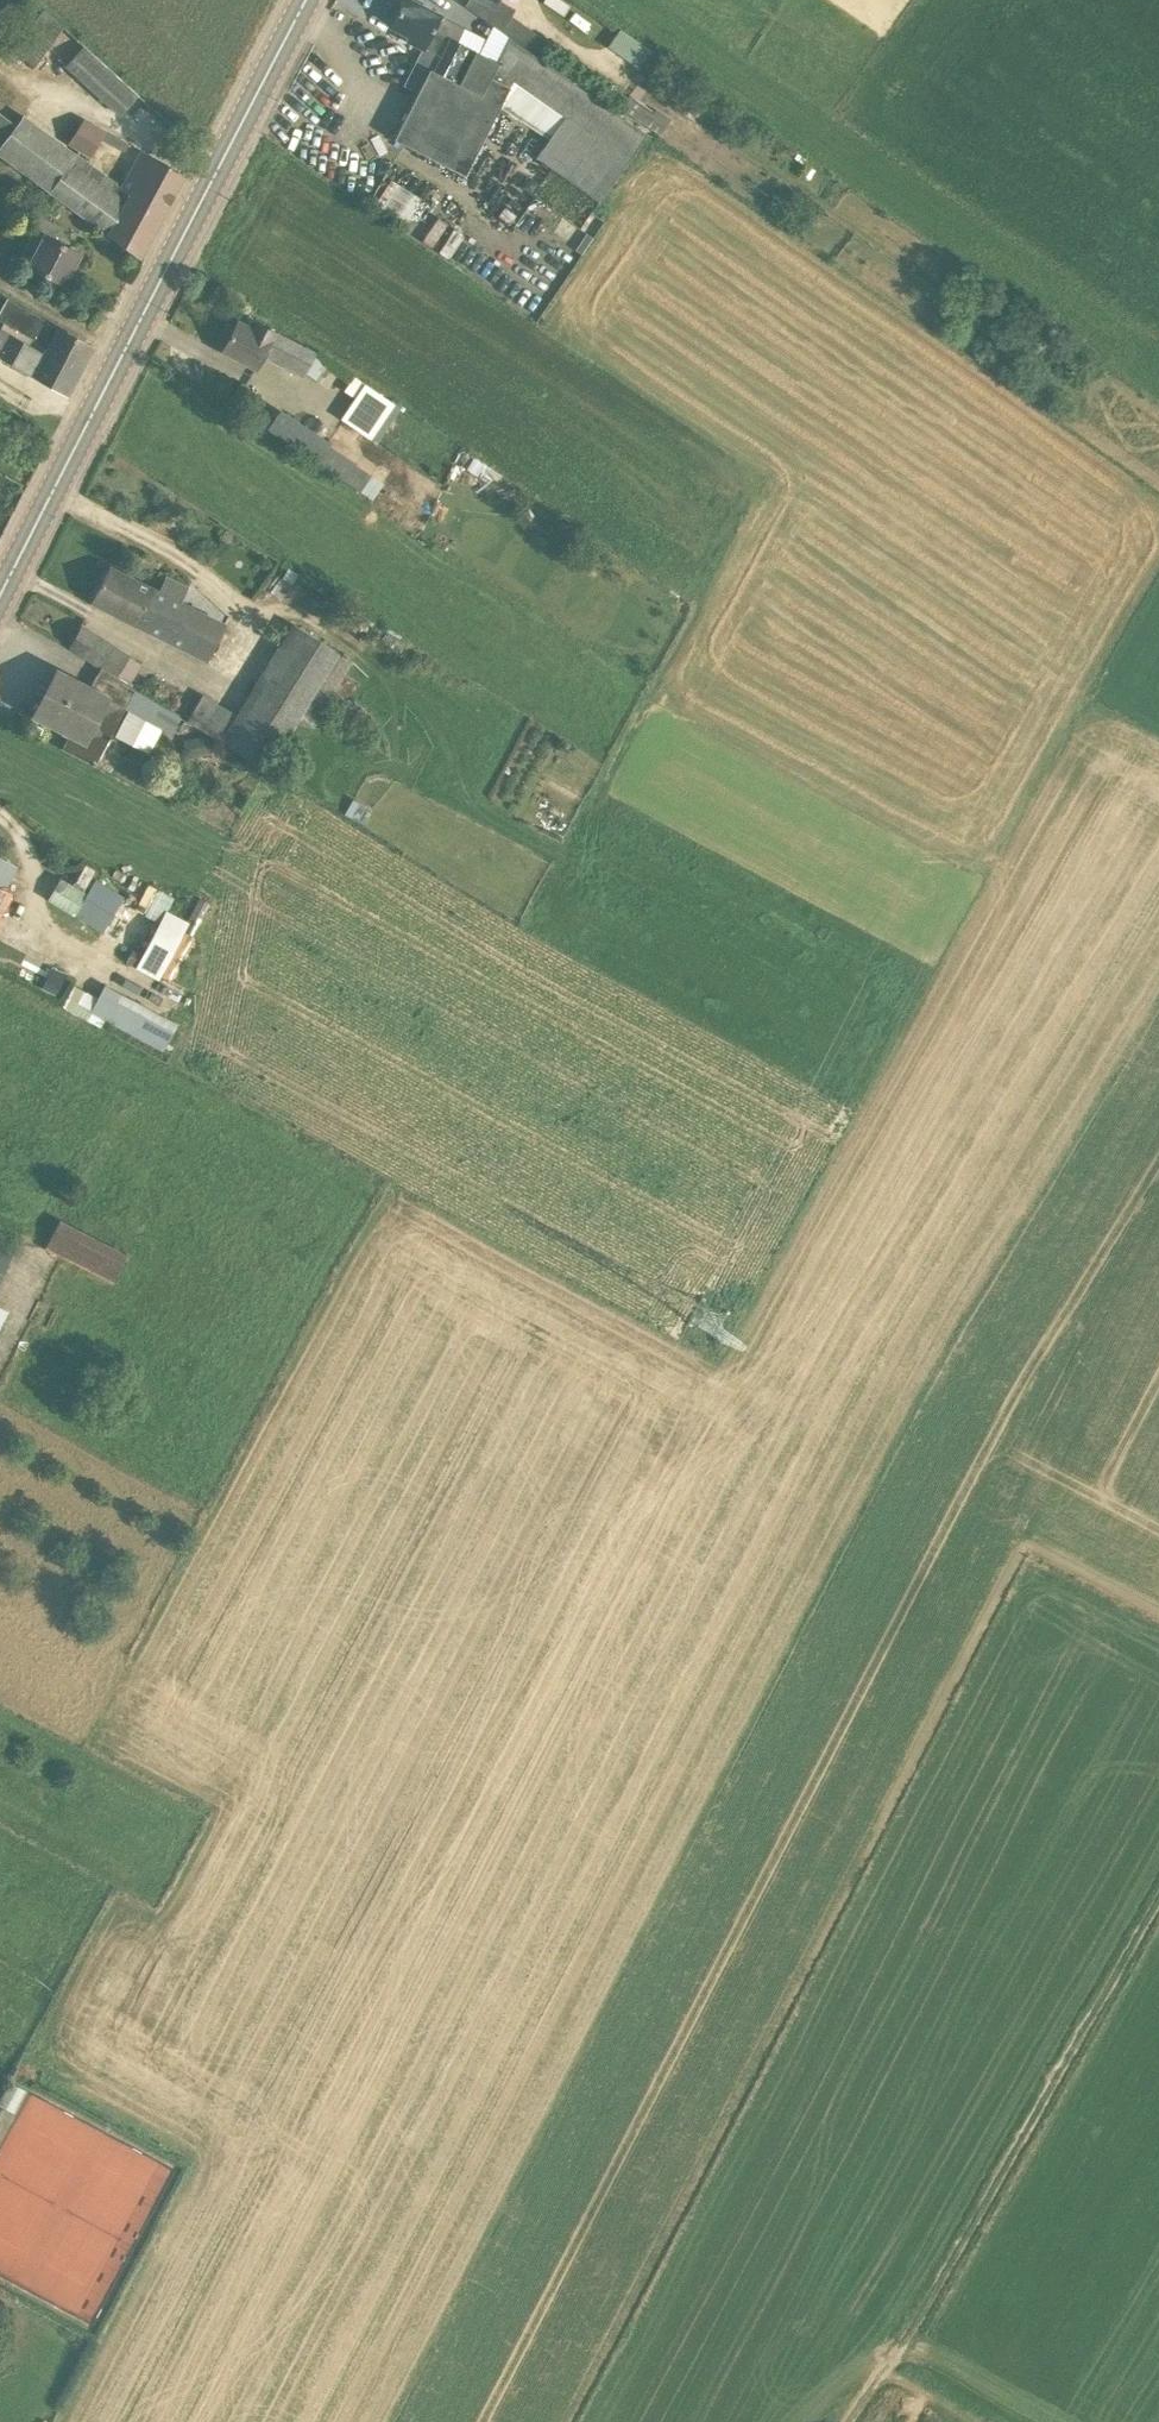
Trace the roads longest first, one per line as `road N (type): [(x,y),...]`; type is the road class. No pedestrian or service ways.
road 1 (primary): [(0,597),(308,0)]

